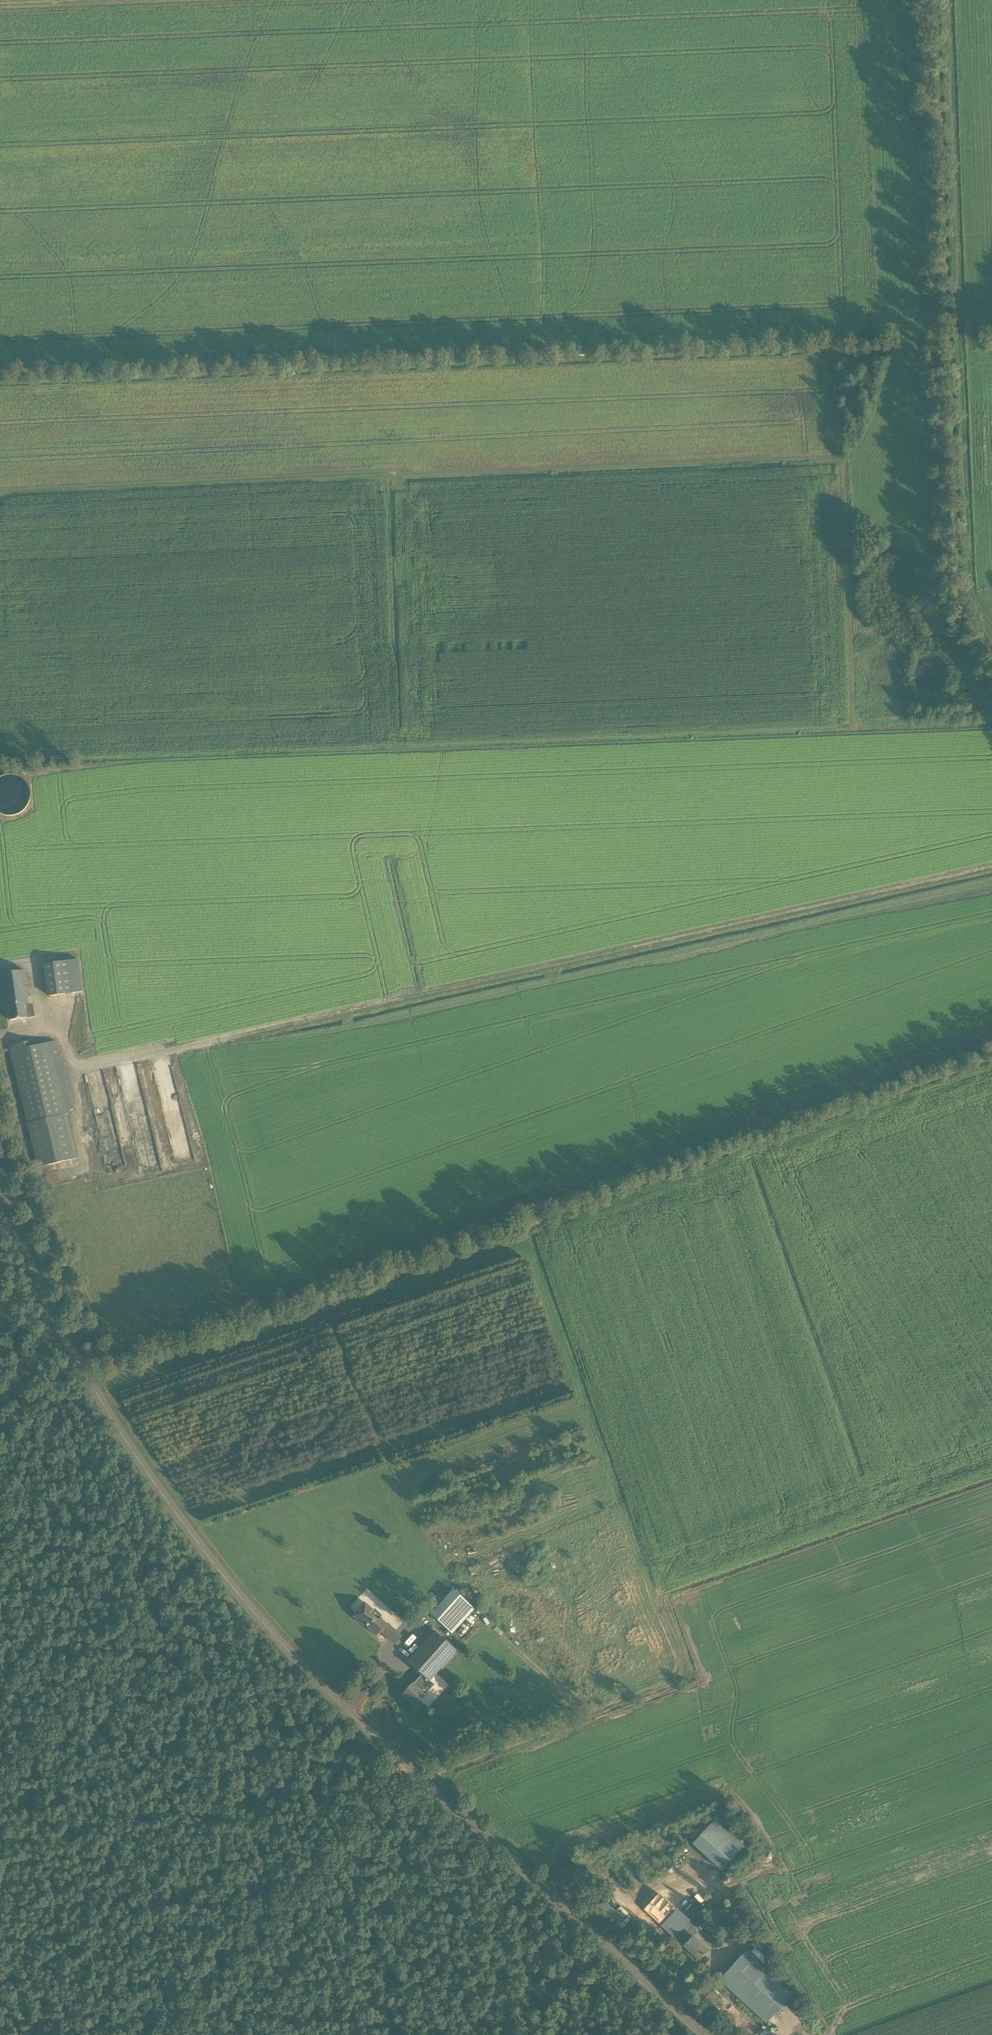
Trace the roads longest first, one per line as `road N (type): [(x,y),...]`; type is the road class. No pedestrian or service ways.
road 1 (unclassified): [(711,2034),(403,1760),(246,1599),(115,1419),(37,1273),(0,1175)]
road 2 (track): [(403,1760),(226,1960)]
road 3 (track): [(226,1960),(322,2034)]

